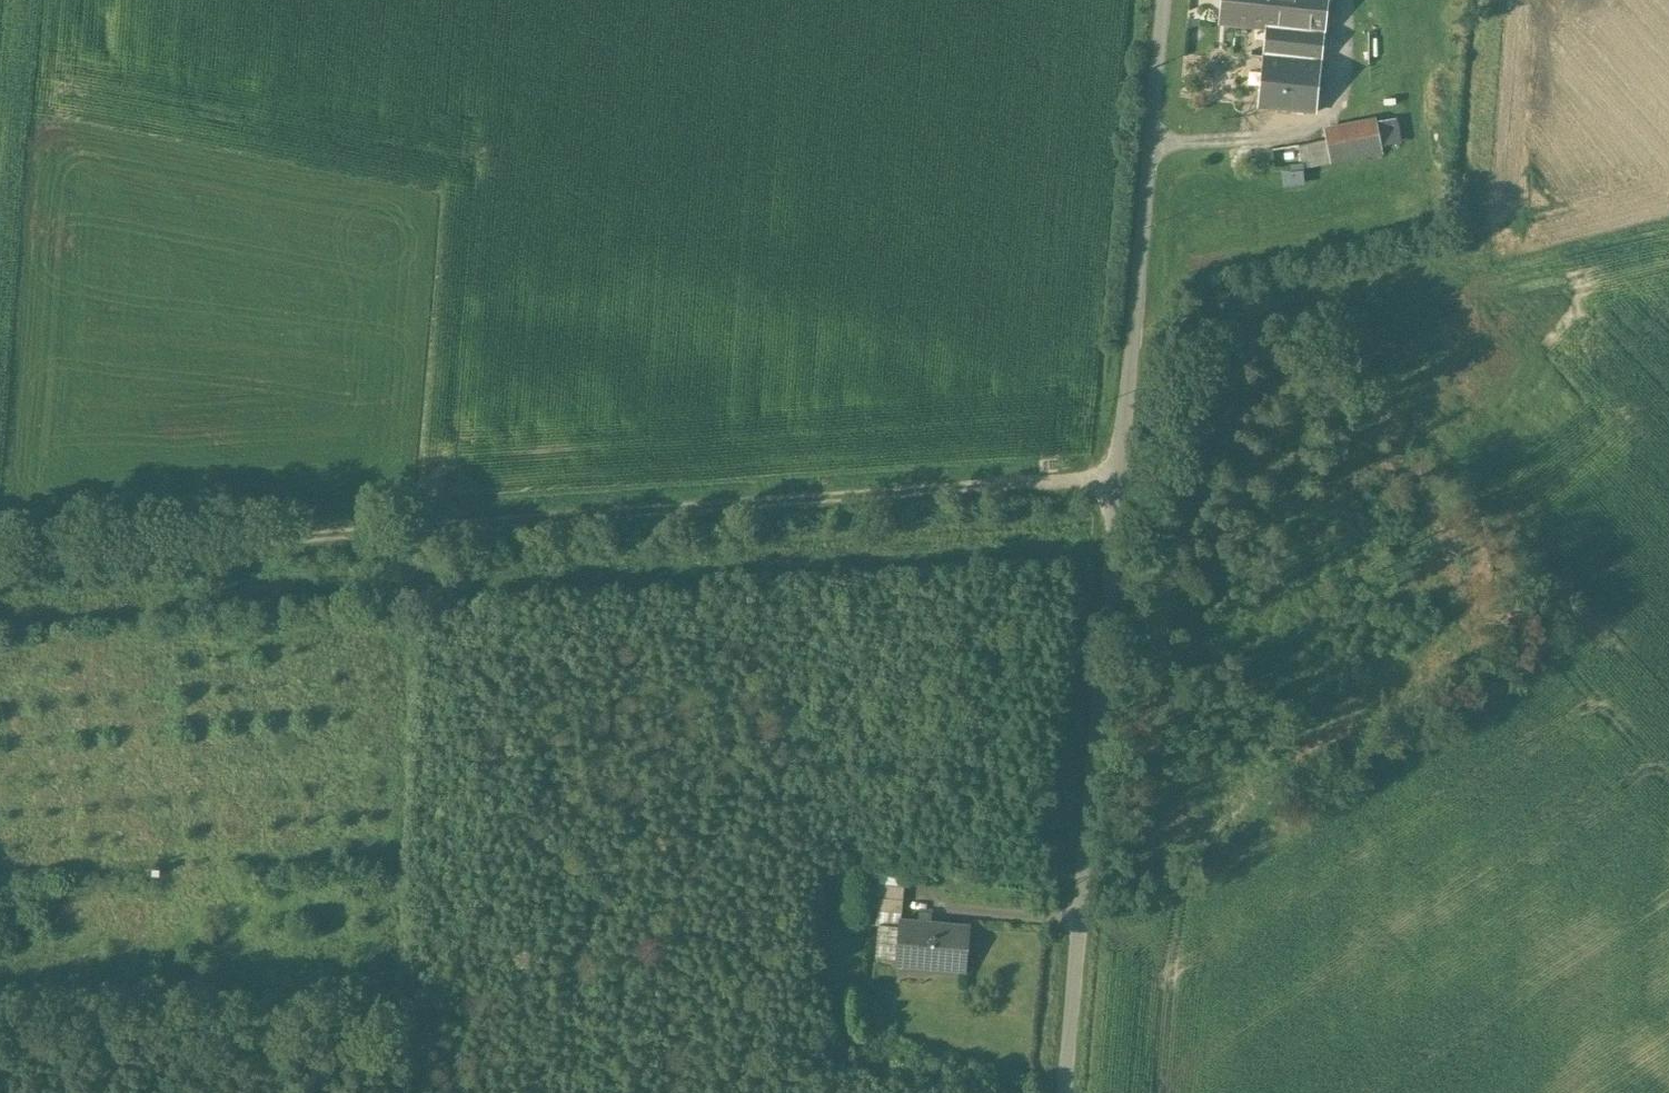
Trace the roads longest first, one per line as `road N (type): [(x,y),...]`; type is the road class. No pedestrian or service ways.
road 1 (track): [(1121,473),(0,560)]
road 2 (unclassified): [(1065,1092),(1164,0)]
road 3 (track): [(1133,338),(1477,258)]

